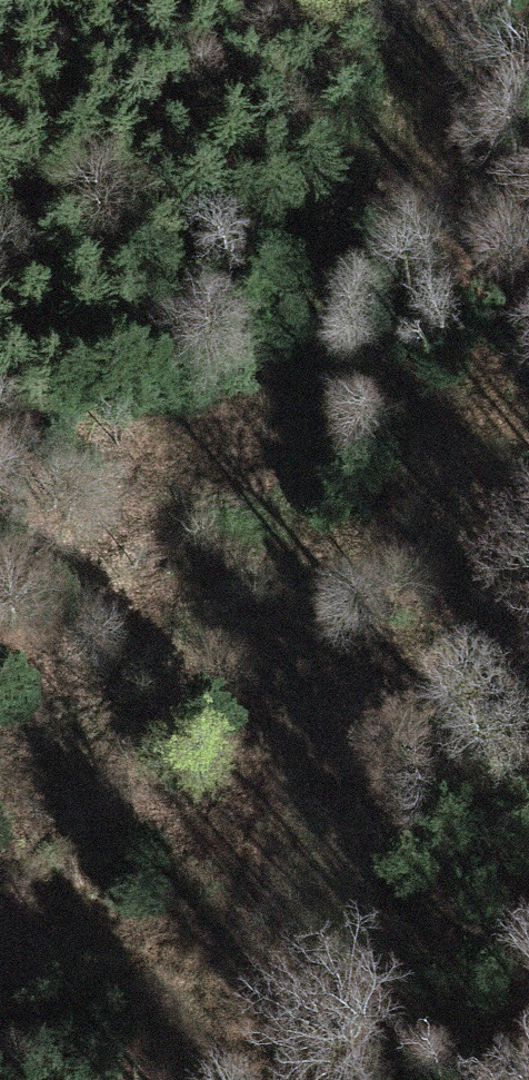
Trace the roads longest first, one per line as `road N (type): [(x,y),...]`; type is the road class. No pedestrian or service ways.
road 1 (track): [(424,0),(355,213),(268,599),(322,822),(371,902),(447,933),(528,942)]
road 2 (track): [(528,801),(426,770),(288,692)]
road 3 (track): [(395,91),(447,211),(492,246),(528,249)]

